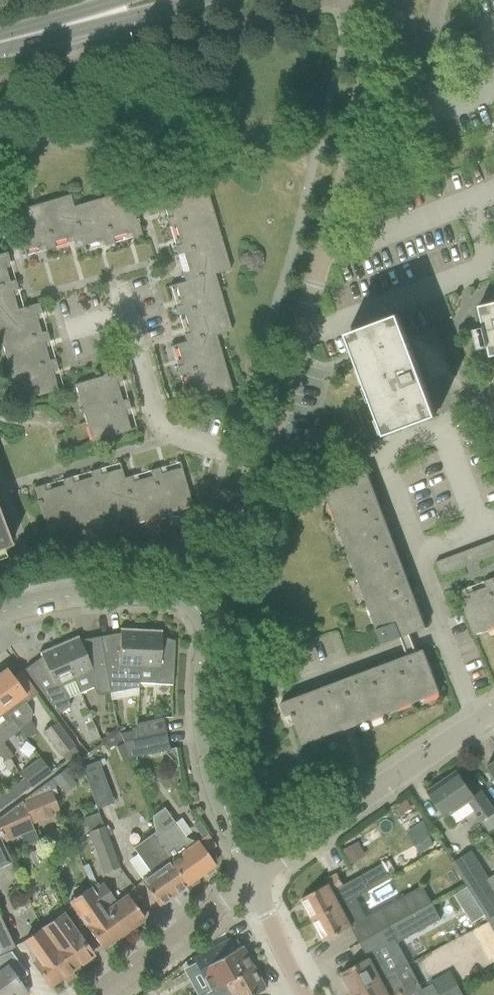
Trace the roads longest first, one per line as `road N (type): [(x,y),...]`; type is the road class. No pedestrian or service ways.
road 1 (unclassified): [(416,63),(421,115),(393,148),(348,171),(268,443),(253,457),(159,426),(119,293)]
road 2 (unclassified): [(0,613),(110,593),(183,601),(200,615),(213,774),(253,880)]
road 3 (unclassified): [(476,727),(378,451)]
road 4 (residential): [(253,880),(476,727)]
road 5 (residential): [(99,994),(253,880)]
road 6 (residential): [(303,994),(253,880)]

